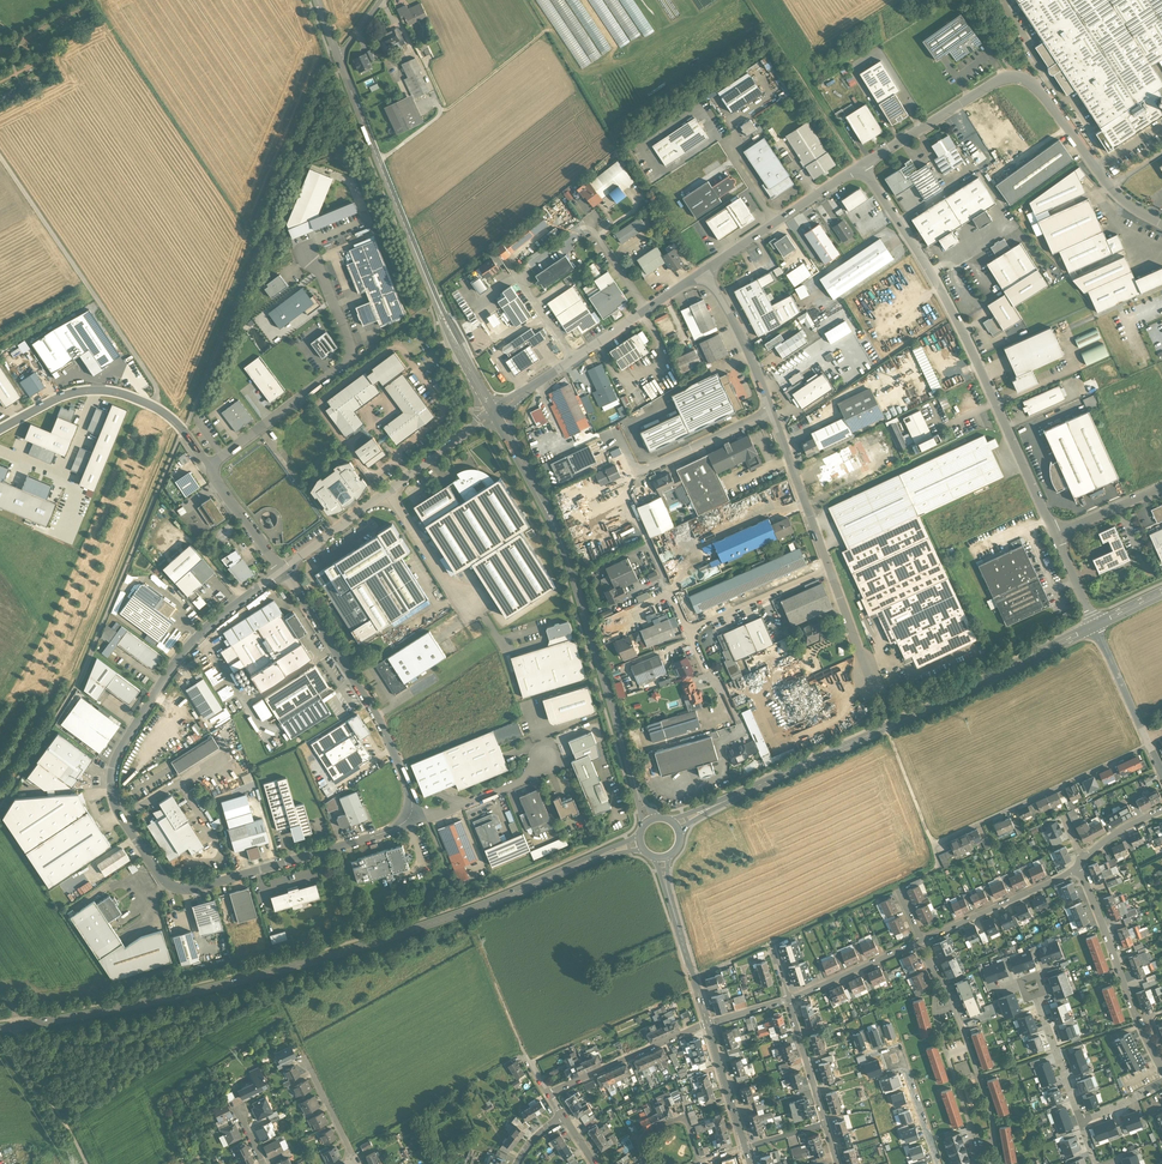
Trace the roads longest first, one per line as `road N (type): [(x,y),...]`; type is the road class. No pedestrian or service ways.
road 1 (track): [(0,808),(80,678),(335,71)]
road 2 (track): [(89,0),(251,242),(74,672)]
road 3 (secondary): [(0,1028),(294,966),(640,842)]
road 4 (unclassified): [(280,569),(172,665),(118,752),(111,777),(116,810),(179,890),(371,838),(410,817)]
road 5 (secondary): [(674,825),(1095,626)]
road 6 (tertiary): [(649,822),(567,561),(494,414)]
road 7 (unclassified): [(1055,535),(958,322),(860,166)]
road 8 (tertiary): [(494,414),(436,303),(337,57)]
road 9 (unclassified): [(1161,223),(1111,188),(1024,78),(990,85),(860,166)]
road 10 (unclassified): [(208,468),(350,359),(308,239)]
road 11 (track): [(0,158),(156,387),(154,406)]
road 12 (unclassified): [(410,817),(411,799),(377,716),(280,569)]
road 13 (track): [(693,977),(940,868)]
road 14 (unclassified): [(0,430),(63,396),(115,392),(154,406),(208,468)]
road 15 (residential): [(1161,1066),(1078,866)]
road 16 (unclassified): [(773,412),(639,472),(620,437),(603,445)]
road 17 (residential): [(988,1163),(994,1150),(988,1104),(938,979)]
road 18 (residential): [(938,979),(935,1019),(978,1163)]
road 19 (track): [(529,1062),(696,988)]
road 20 (residential): [(547,1092),(707,1025)]
road 21 (residential): [(922,941),(1078,866)]
road 22 (residential): [(662,858),(707,1025)]
road 23 (track): [(526,0),(545,33),(440,115)]
road 24 (unclassified): [(773,412),(829,568)]
road 25 (unclassified): [(410,817),(467,806),(563,760)]
road 26 (unclassified): [(703,272),(746,342),(773,412)]
road 27 (track): [(16,1026),(24,1060),(86,1163)]
road 28 (unclassified): [(688,632),(829,568)]
road 29 (residential): [(787,999),(922,941)]
road 30 (unclassified): [(829,568),(876,697)]
road 31 (unclassified): [(388,493),(433,564),(470,602)]
road 32 (track): [(545,33),(617,149)]
road 33 (residential): [(698,1163),(684,1116),(635,1138),(652,1163)]
road 34 (residential): [(1082,1120),(1035,996)]
road 35 (unclassified): [(494,414),(388,493)]
road 36 (unclassified): [(388,493),(280,569)]
road 37 (residential): [(787,999),(825,1124)]
road 38 (residential): [(707,1025),(745,1148)]
road 39 (track): [(932,845),(886,727)]
road 40 (residential): [(1147,740),(1095,626)]
road 41 (unclassified): [(280,569),(208,468)]

